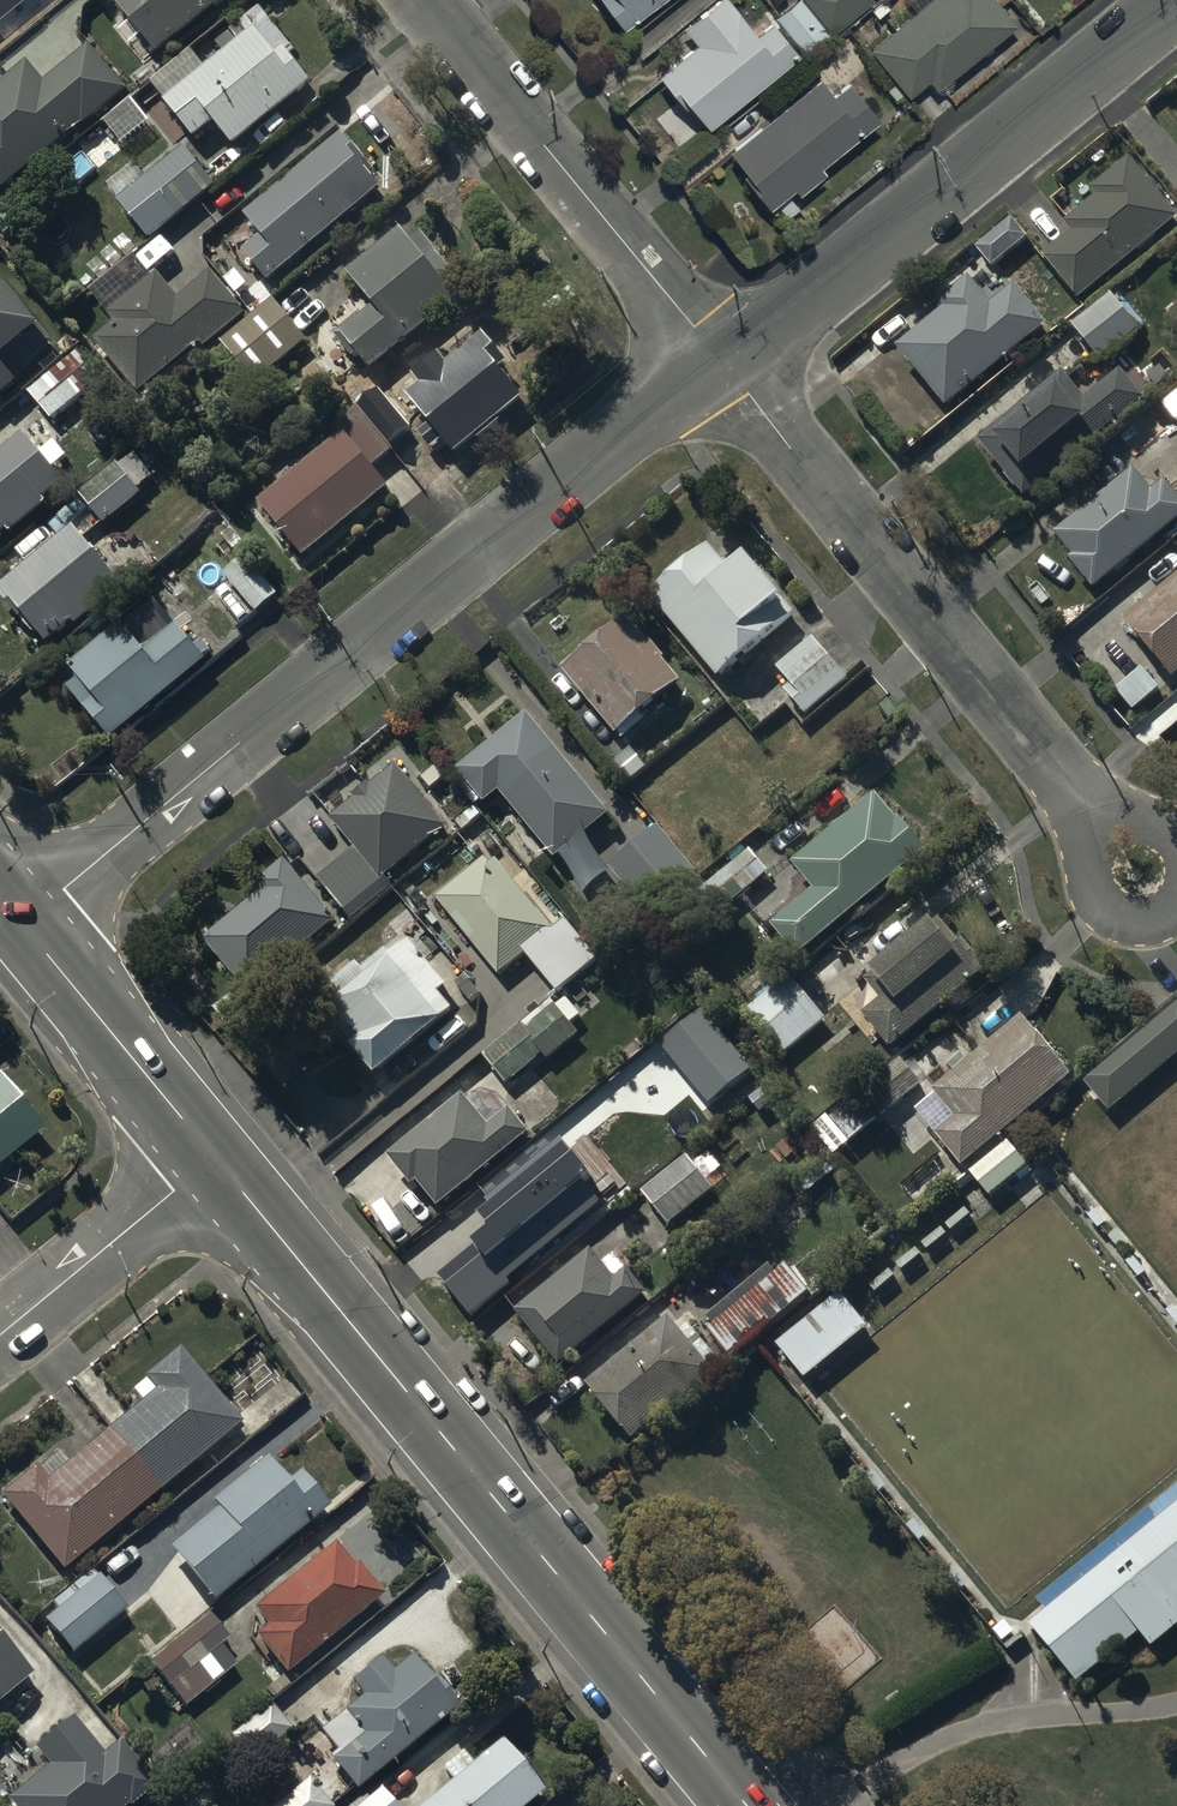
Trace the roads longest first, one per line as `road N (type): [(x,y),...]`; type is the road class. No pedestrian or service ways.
road 1 (tertiary): [(720,360),(24,926)]
road 2 (secondary): [(747,1805),(215,1159)]
road 3 (residential): [(720,360),(1109,833)]
road 4 (tertiary): [(1172,0),(720,360)]
road 5 (residential): [(720,360),(424,0)]
road 6 (secondary): [(215,1159),(24,926)]
road 7 (residential): [(0,1337),(215,1159)]
road 8 (residential): [(1176,868),(1157,904),(1125,909),(1098,889),(1099,844)]

